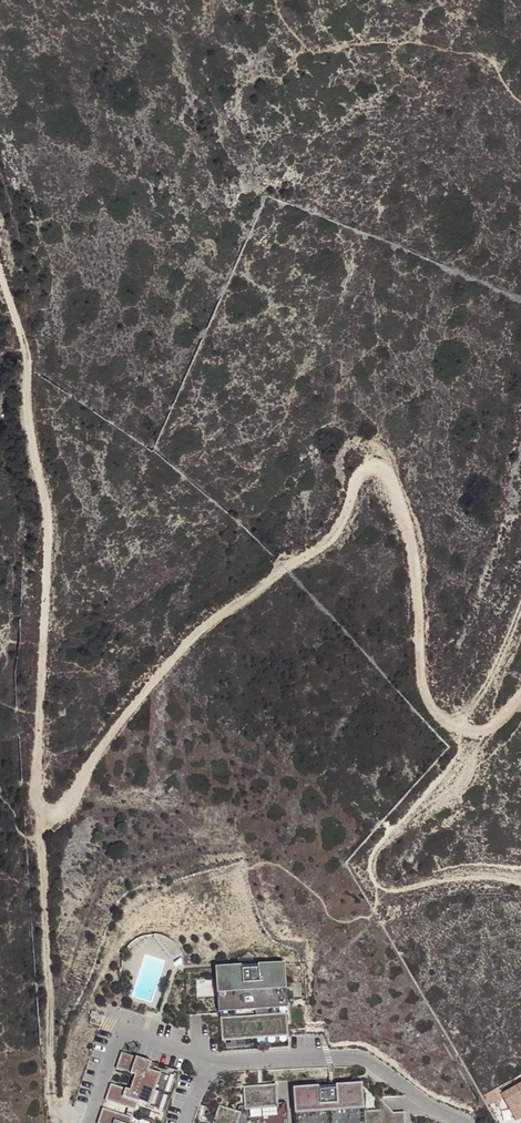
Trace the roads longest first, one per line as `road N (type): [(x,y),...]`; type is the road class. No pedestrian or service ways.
road 1 (track): [(0,274),(21,340),(47,524),(39,765),(46,814),(61,812),(125,712),(208,621),(332,535),(362,461),(371,458),(382,462),(411,545),(421,678),(433,707),(474,734),(520,696)]
road 2 (track): [(41,809),(51,1094),(69,1122)]
road 3 (unclassified): [(205,1062),(361,1057),(465,1122)]

